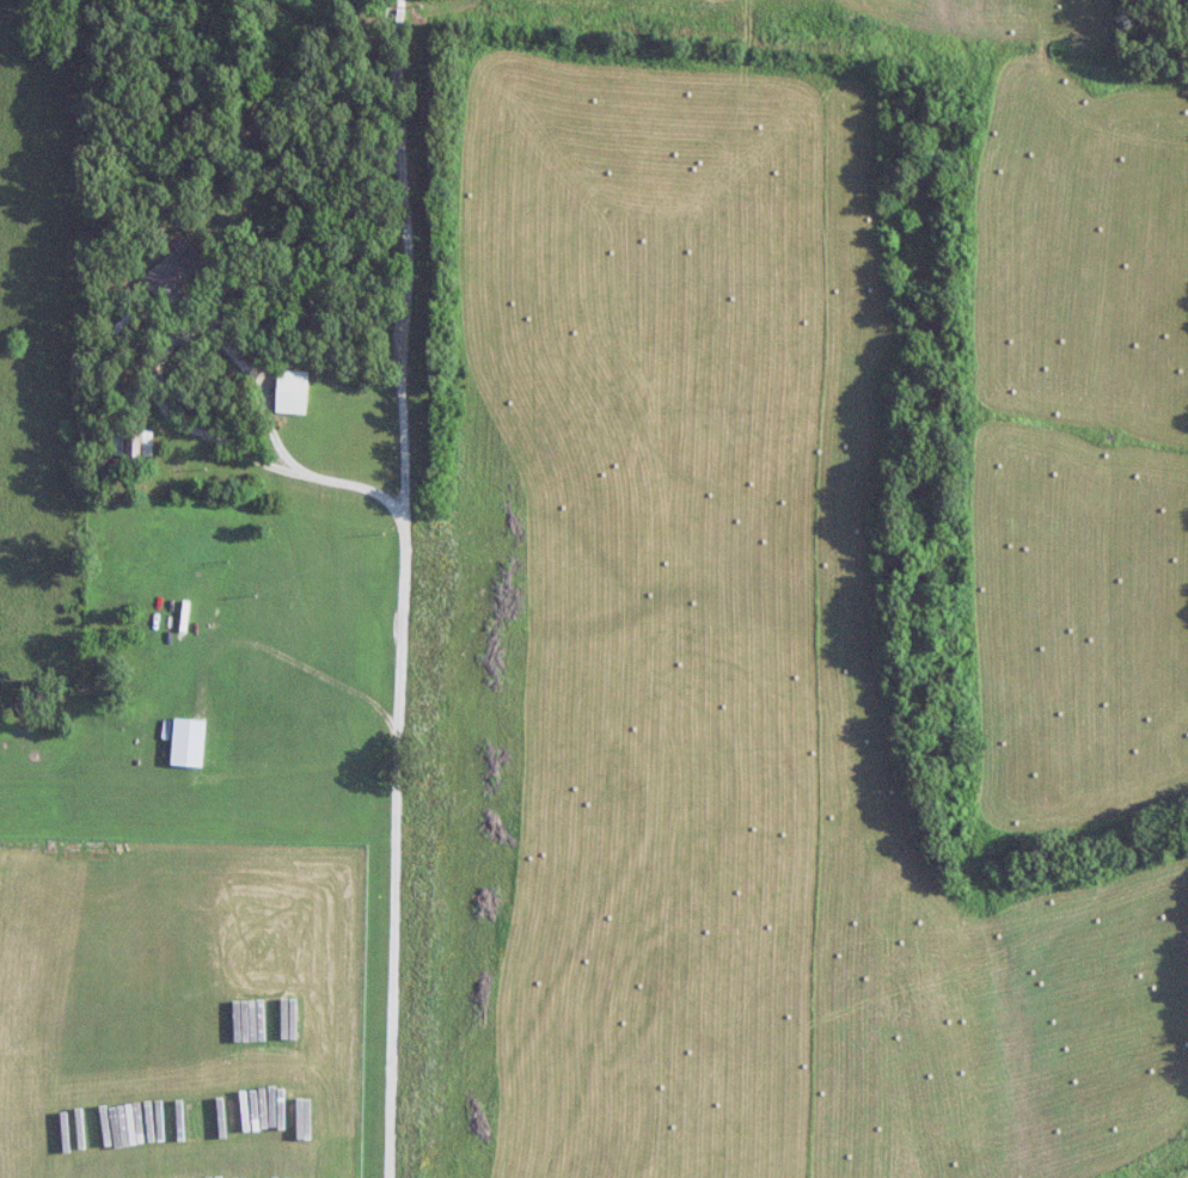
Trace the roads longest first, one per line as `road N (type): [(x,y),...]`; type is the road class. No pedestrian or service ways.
road 1 (residential): [(392,1177),(408,481)]

